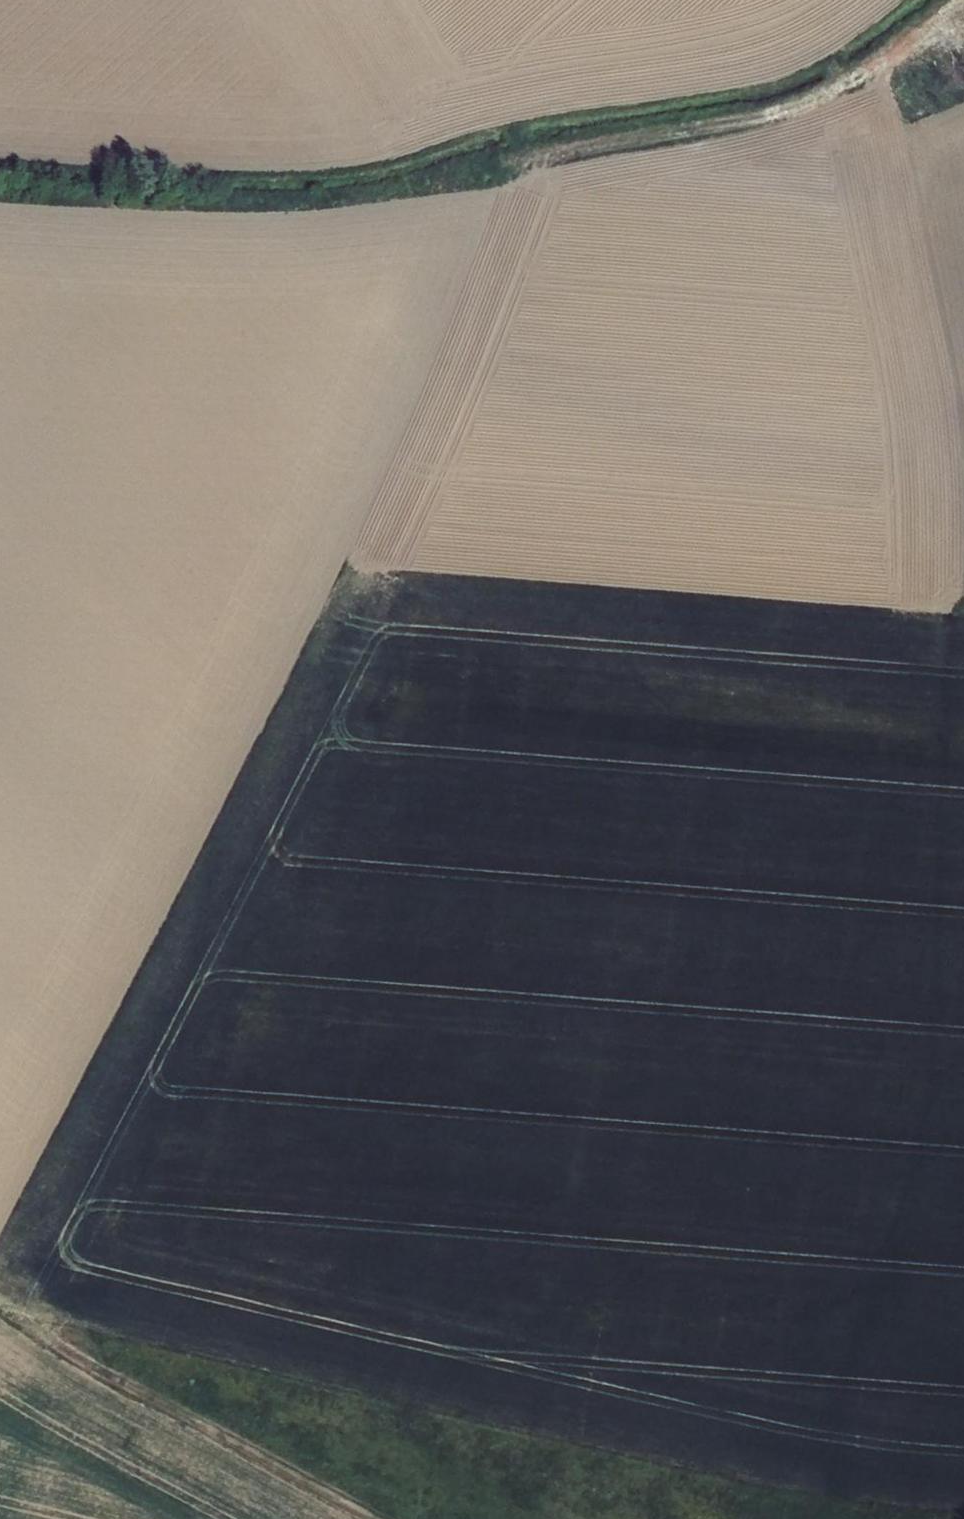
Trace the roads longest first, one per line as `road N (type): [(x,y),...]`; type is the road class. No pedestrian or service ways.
road 1 (track): [(959,0),(824,96),(752,118),(542,154)]

